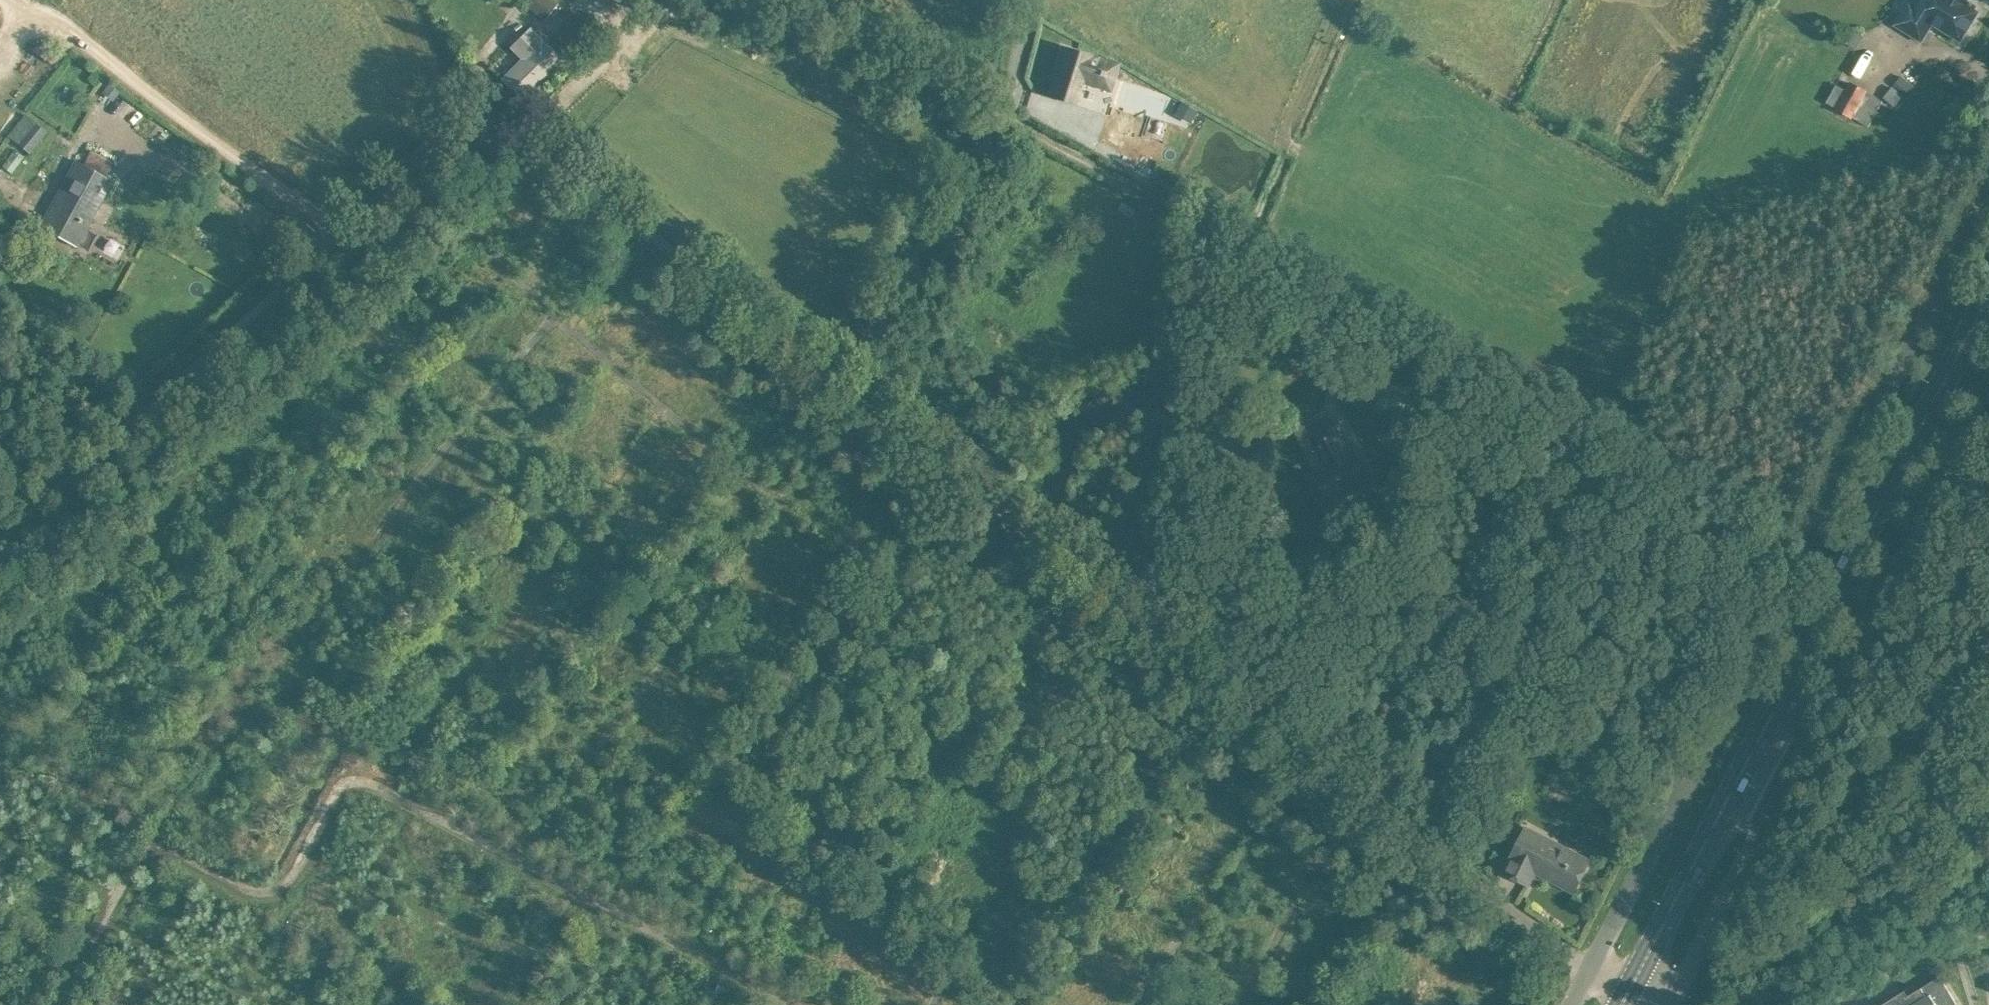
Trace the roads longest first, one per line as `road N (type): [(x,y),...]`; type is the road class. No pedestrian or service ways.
road 1 (unclassified): [(0,536),(441,154),(509,129),(553,140),(862,383)]
road 2 (unclassified): [(862,383),(1590,972)]
road 3 (unclassified): [(1590,972),(1988,202)]
road 4 (primary): [(1625,999),(1988,294)]
road 5 (unclassified): [(1669,1004),(1988,395)]
road 6 (unclassified): [(862,383),(1014,148),(1053,0)]

